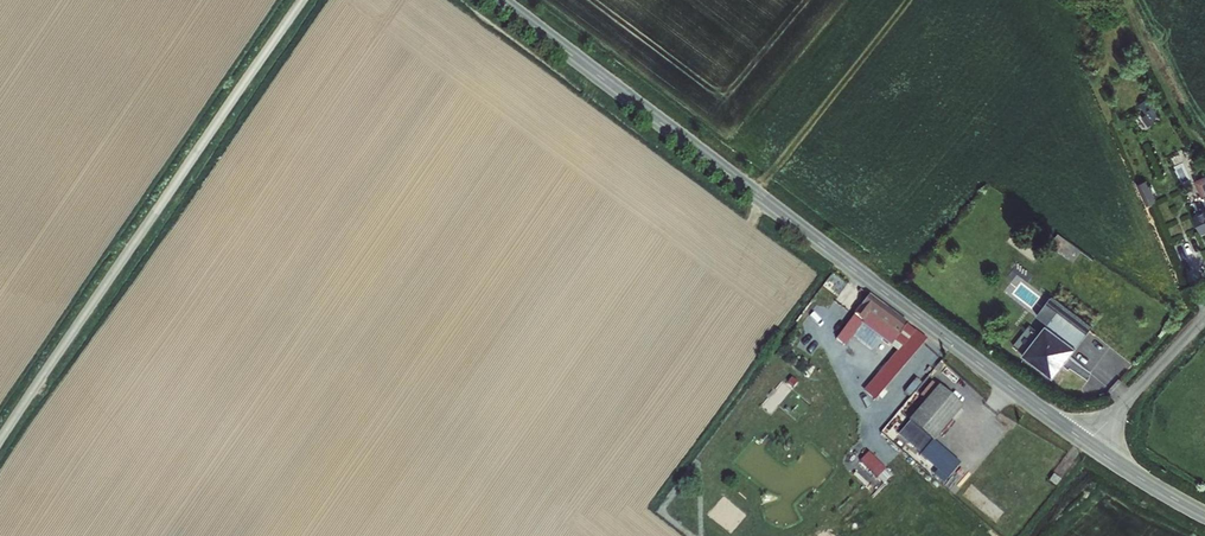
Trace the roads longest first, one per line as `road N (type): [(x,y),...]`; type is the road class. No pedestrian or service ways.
road 1 (tertiary): [(499,0),(1086,443)]
road 2 (unclassified): [(303,0),(0,442)]
road 3 (residential): [(1204,316),(1086,443)]
road 4 (tertiary): [(1086,443),(1204,516)]

